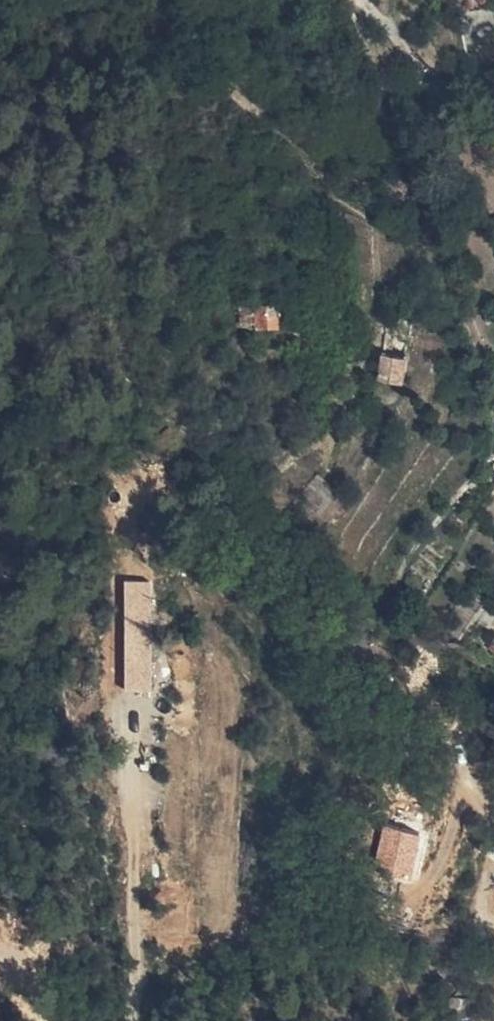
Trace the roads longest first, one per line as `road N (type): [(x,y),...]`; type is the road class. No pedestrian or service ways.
road 1 (residential): [(493,73),(450,83),(408,50),(368,0)]

